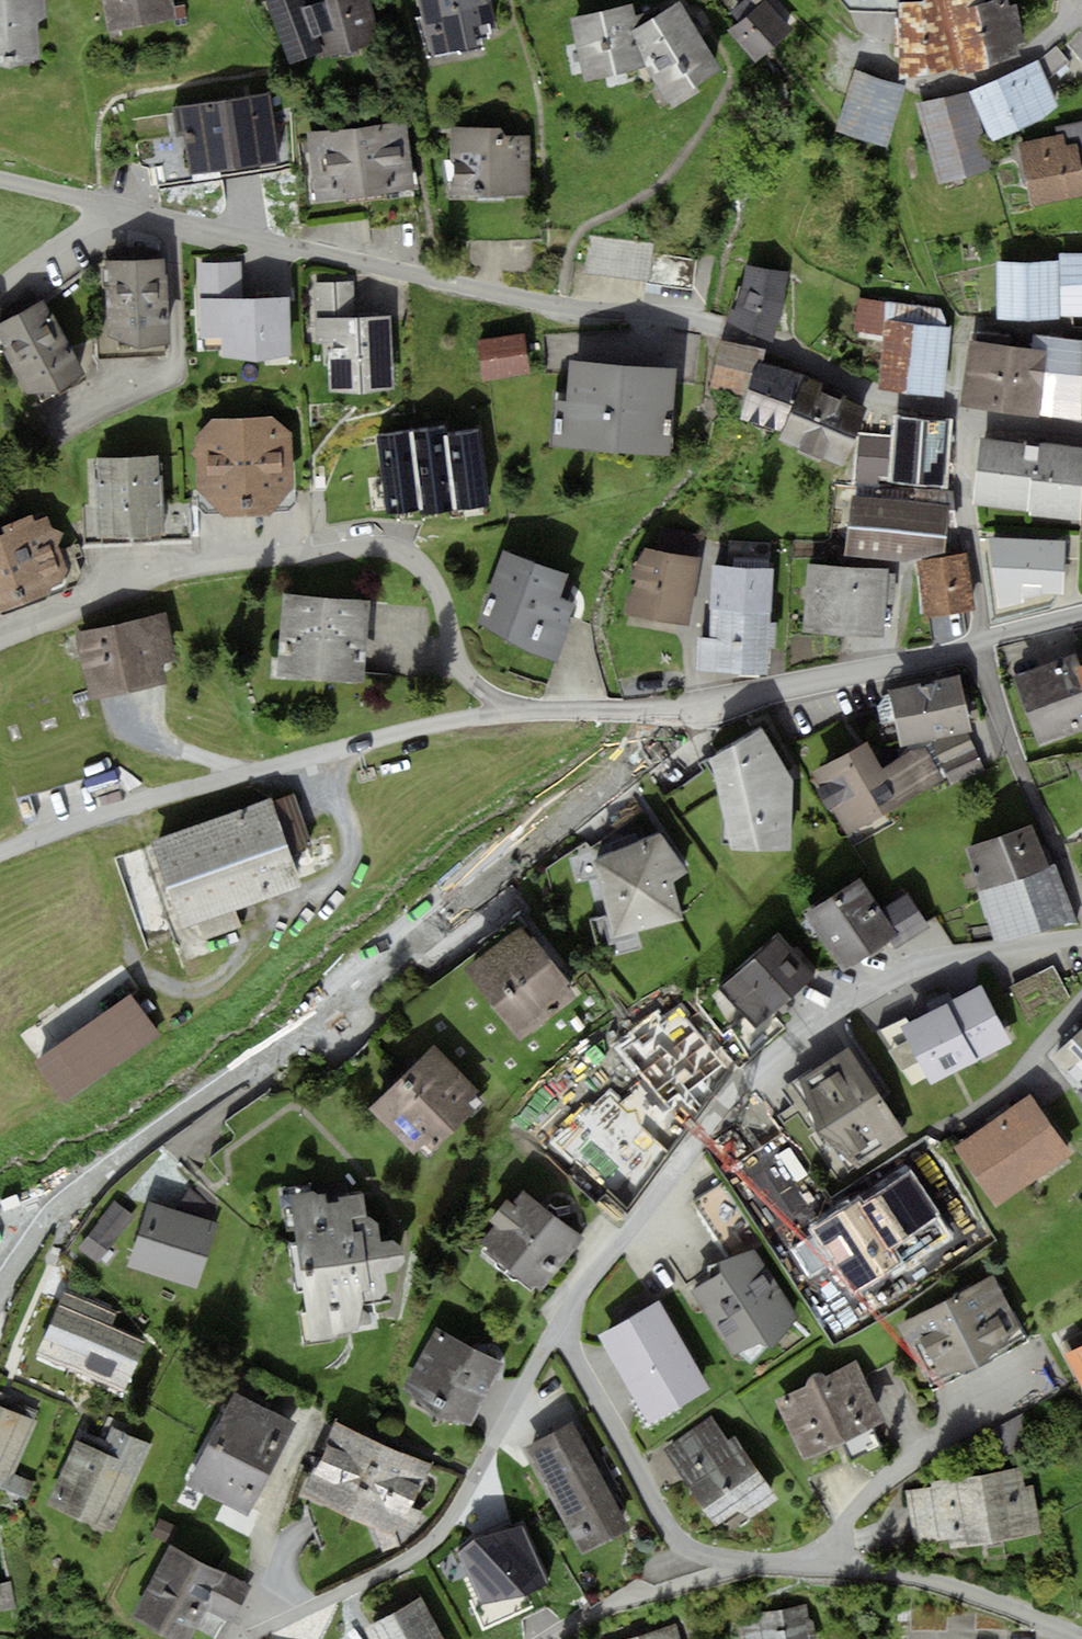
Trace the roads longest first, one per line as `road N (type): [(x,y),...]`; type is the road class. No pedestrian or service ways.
road 1 (residential): [(0,1292),(34,1239),(99,1174),(600,802),(700,710)]
road 2 (residential): [(117,210),(499,291),(728,329),(871,390),(958,411)]
road 3 (residential): [(560,1326),(739,1095),(818,1021),(922,965),(1081,939)]
road 4 (residential): [(0,630),(182,565),(394,550),(414,557),(439,592),(466,676),(520,711)]
road 5 (residential): [(30,840),(185,789),(520,711)]
road 6 (residential): [(252,1638),(413,1561),(439,1539),(560,1326)]
road 7 (residential): [(731,1564),(916,1578),(1081,1637)]
road 8 (track): [(912,87),(910,168),(930,255),(966,314),(958,411)]
road 9 (residential): [(560,1326),(677,1542),(731,1564)]
road 10 (residential): [(700,710),(981,642)]
road 11 (residential): [(981,642),(1029,788),(1081,897)]
road 12 (residential): [(958,411),(981,642)]
road 13 (residential): [(551,1638),(600,1609),(731,1564)]
road 14 (residential): [(1080,0),(1019,57),(912,87)]
road 15 (residential): [(520,711),(700,710)]
road 16 (residential): [(0,292),(117,210)]
road 17 (tertiary): [(958,411),(1081,429)]
road 18 (residential): [(0,179),(117,210)]

